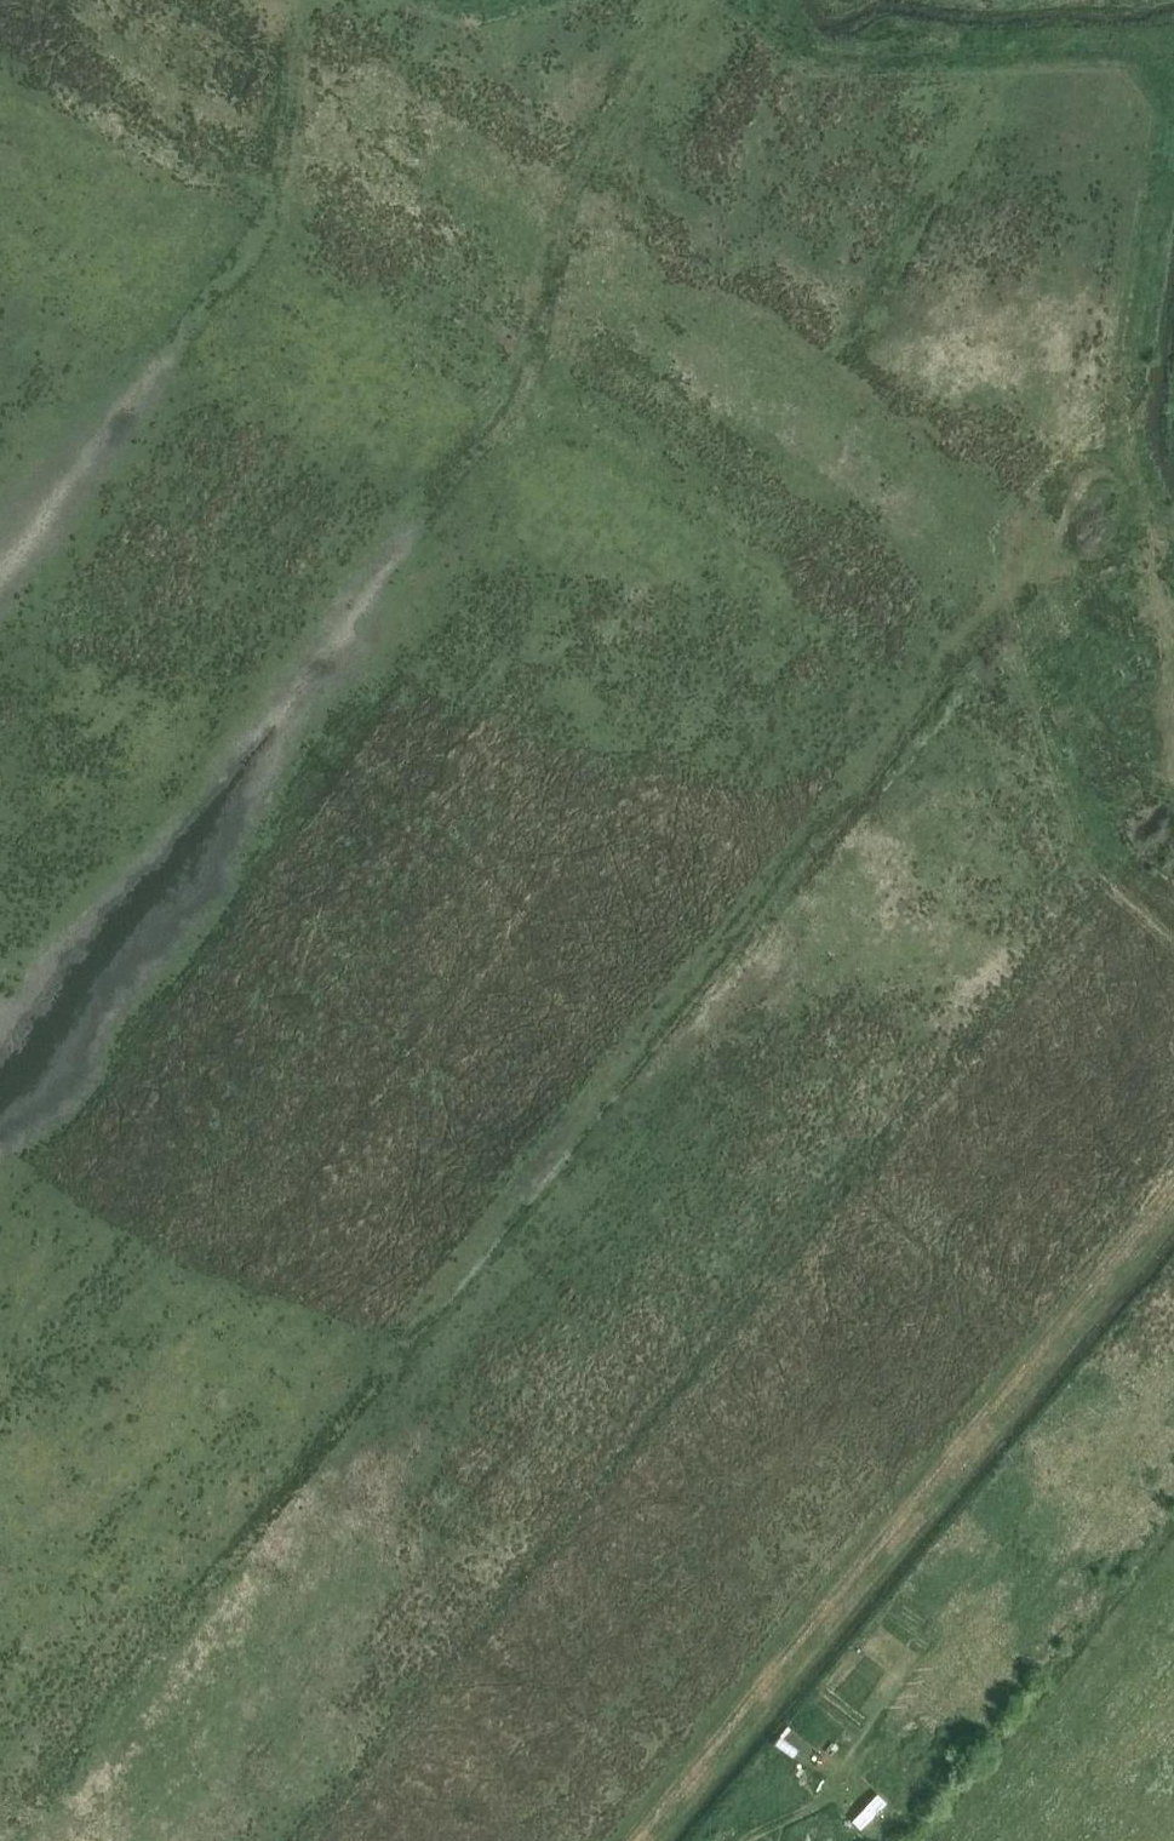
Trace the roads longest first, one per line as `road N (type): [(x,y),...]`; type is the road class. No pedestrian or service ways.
road 1 (track): [(1173,655),(1157,593),(1150,518),(1120,422),(1169,120),(1166,88),(1140,59),(1122,51),(819,58),(790,43),(746,0)]
road 2 (track): [(634,1840),(1173,1192)]
road 3 (track): [(742,1840),(836,1788),(843,1756)]

